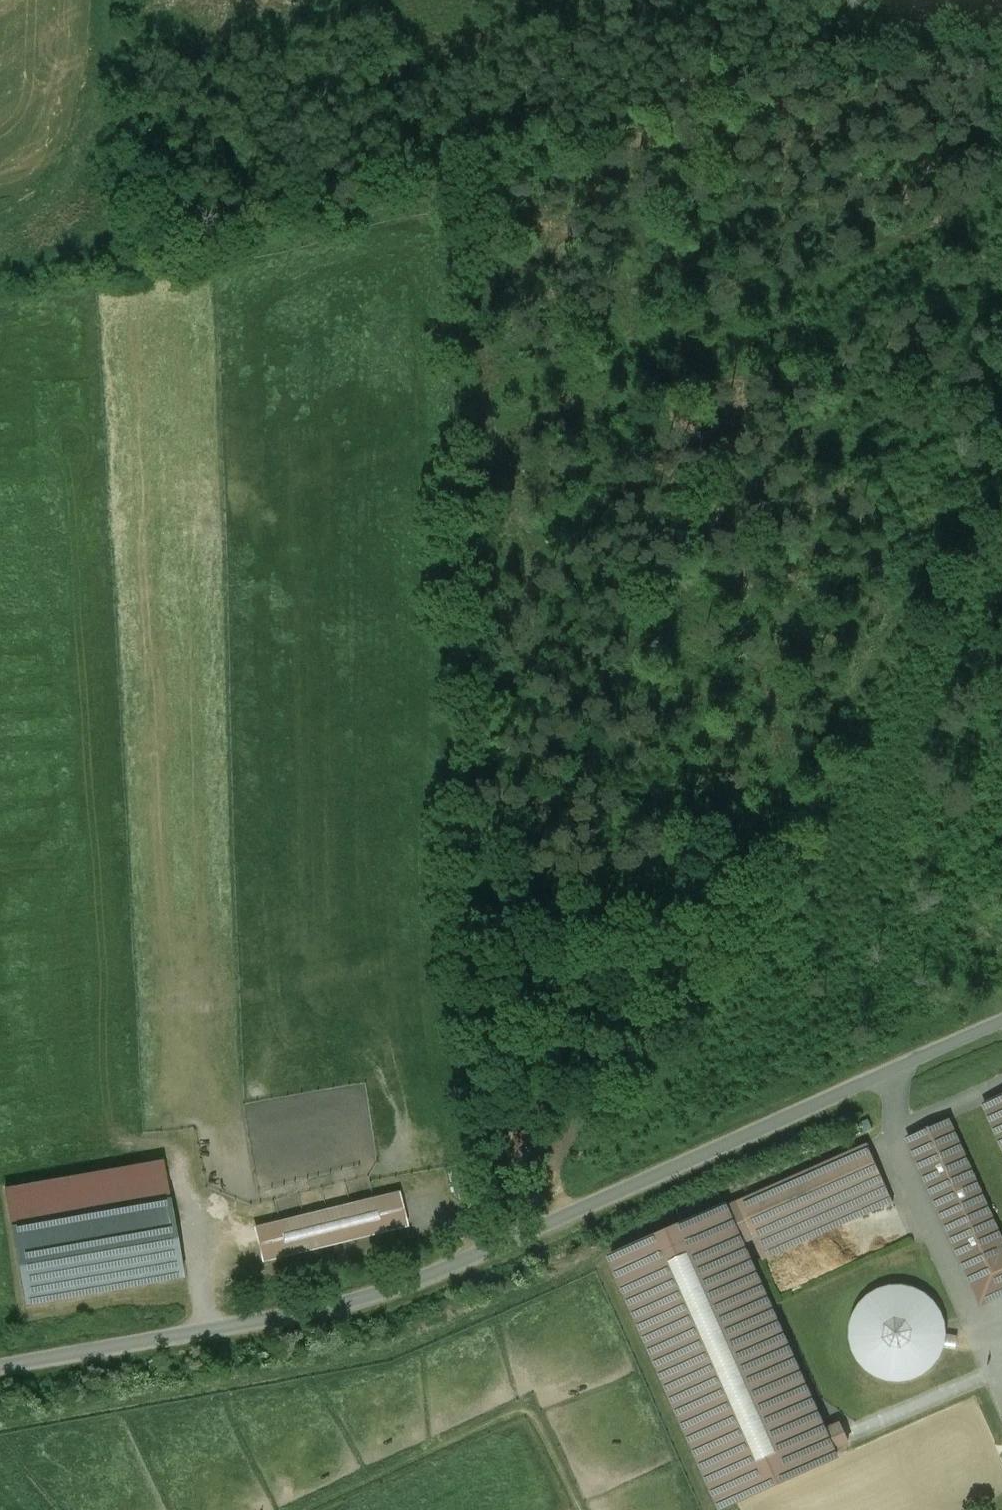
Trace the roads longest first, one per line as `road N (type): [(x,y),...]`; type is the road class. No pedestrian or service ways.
road 1 (unclassified): [(1001,1023),(374,1301),(0,1370)]

